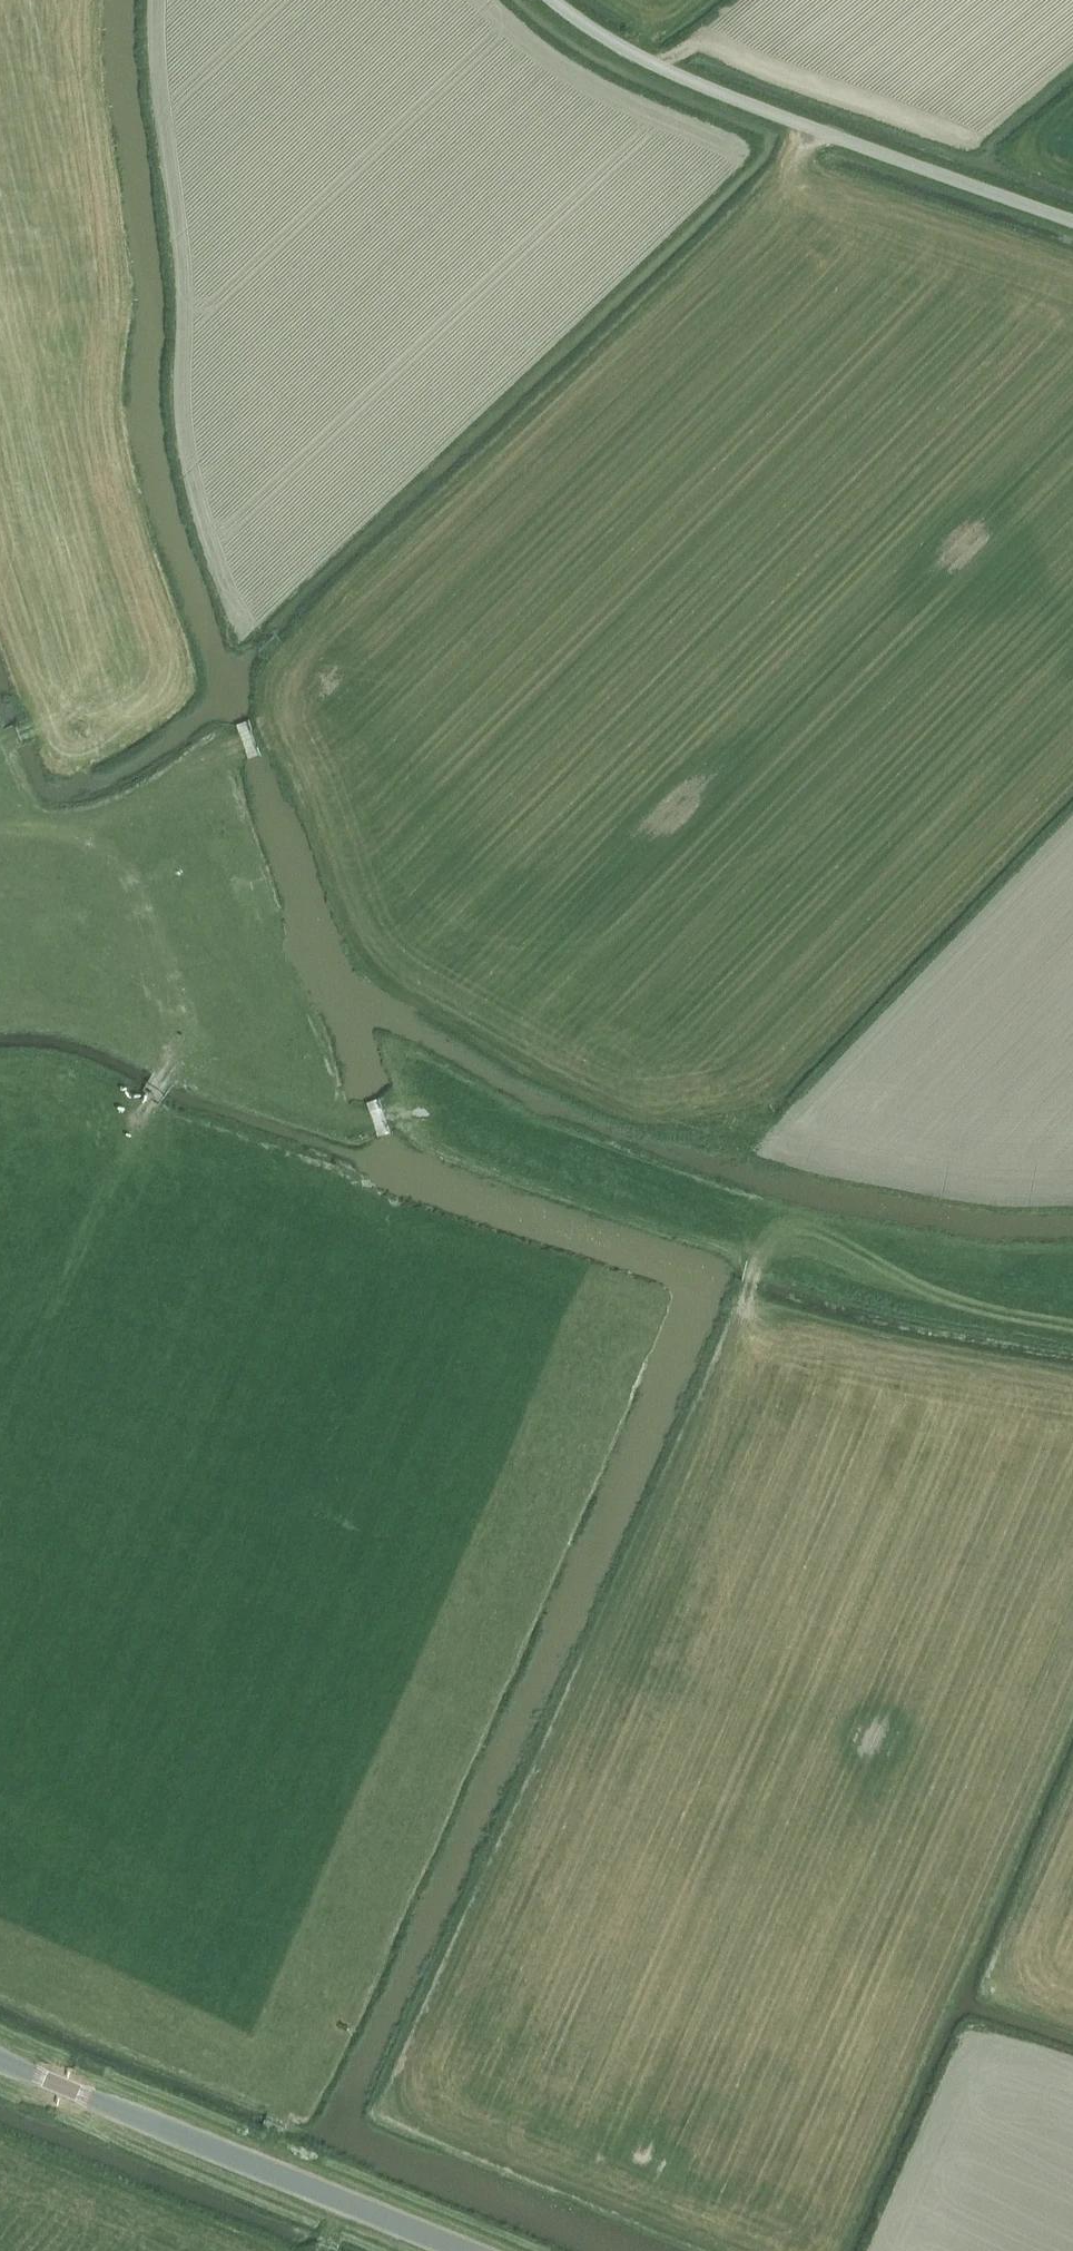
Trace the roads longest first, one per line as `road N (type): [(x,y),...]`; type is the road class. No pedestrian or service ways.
road 1 (unclassified): [(1072,220),(647,62),(555,0)]
road 2 (tertiary): [(468,2250),(0,2058)]

